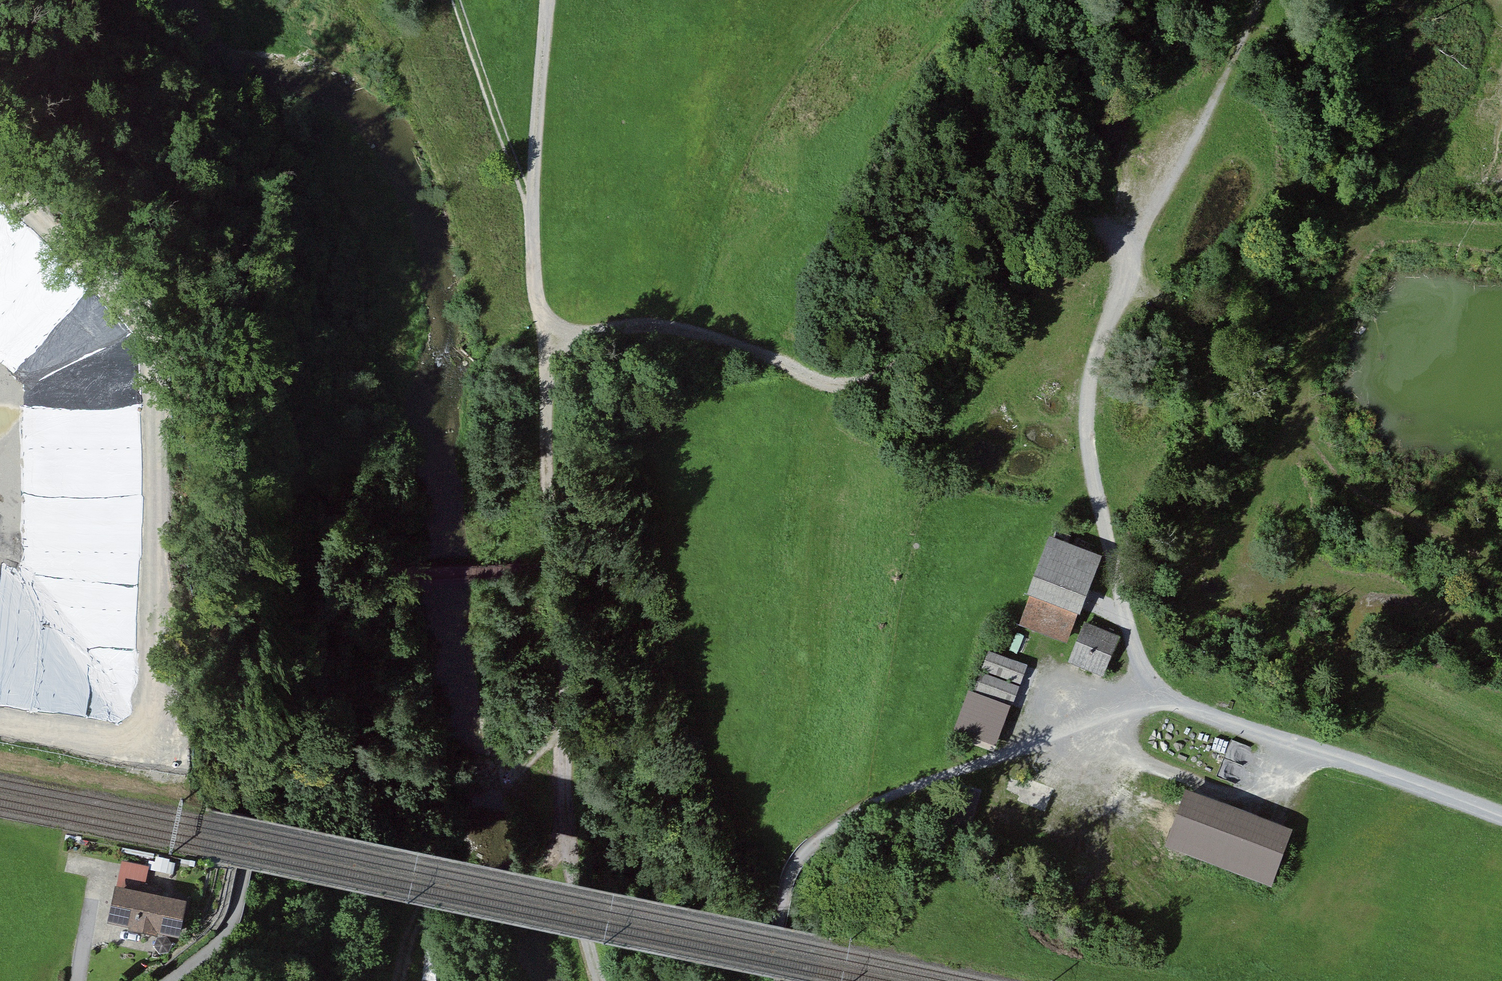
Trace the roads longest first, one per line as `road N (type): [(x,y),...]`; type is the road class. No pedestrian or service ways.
road 1 (track): [(1149,696),(882,799),(847,820),(799,861),(776,950),(250,845)]
road 2 (track): [(1501,244),(1397,234),(1370,241),(1322,318),(1263,486),(1209,545),(1324,663),(1501,754)]
road 3 (track): [(0,720),(116,737),(141,723),(154,518),(146,335),(0,187)]
road 4 (track): [(546,334),(637,324),(696,330),(816,381),(855,384),(903,363),(1046,233),(1084,226),(1134,244)]
road 5 (track): [(599,980),(566,827),(546,334)]
road 6 (track): [(1123,274),(1090,373),(1087,425),(1149,696)]
road 7 (track): [(1501,817),(1149,696)]
road 8 (track): [(1123,274),(1183,313),(1195,337),(1199,521),(1209,545)]
road 9 (track): [(567,719),(459,844),(403,943)]
road 10 (track): [(1126,705),(1120,738),(1135,759),(1264,808),(1288,743)]
road 11 (track): [(454,0),(532,213)]
road 12 (track): [(548,0),(532,213)]
road 13 (track): [(250,845),(236,914),(222,940),(172,980)]
road 14 (track): [(532,213),(546,334)]

